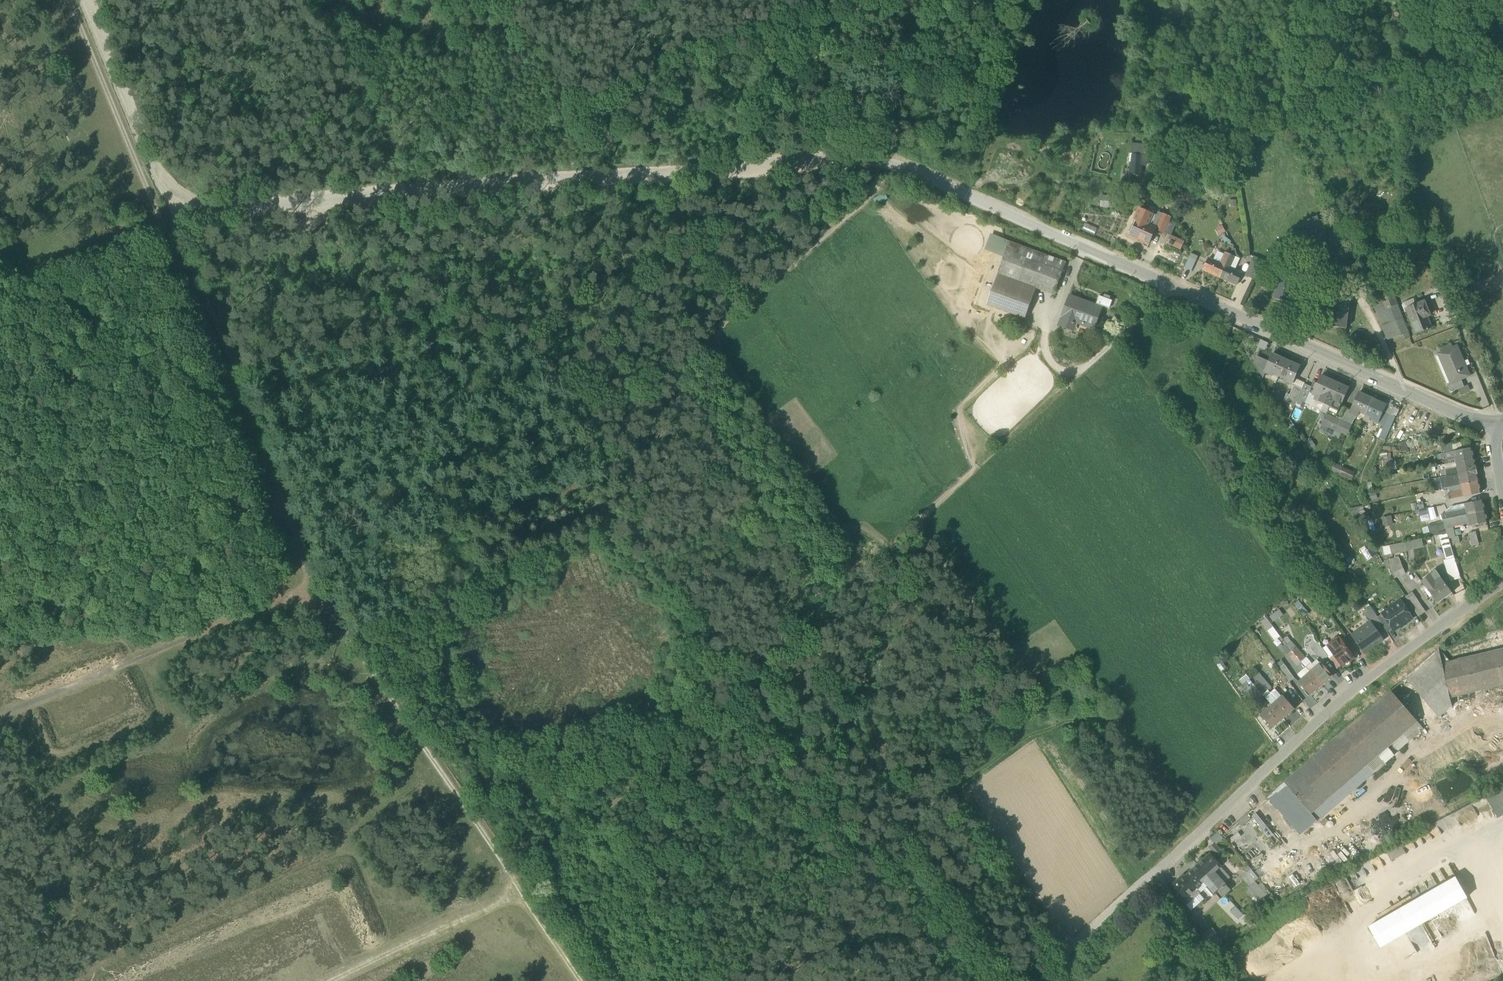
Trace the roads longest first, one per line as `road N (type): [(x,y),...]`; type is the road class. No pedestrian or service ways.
road 1 (track): [(87,0),(169,203),(867,157),(818,49)]
road 2 (track): [(71,0),(316,586),(520,889)]
road 3 (residential): [(1492,427),(867,157)]
road 4 (track): [(1074,378),(586,818)]
road 5 (residential): [(1502,582),(1360,684),(1162,867)]
road 6 (track): [(803,622),(889,743),(903,808),(899,847),(983,980)]
road 7 (track): [(903,808),(962,788),(1022,739),(1092,719),(1133,736),(1169,782),(1176,812),(1198,834)]
road 8 (track): [(316,586),(0,721)]
road 9 (track): [(326,980),(520,889)]
road 10 (track): [(864,0),(730,163)]
road 11 (track): [(1075,946),(962,788)]
road 12 (track): [(162,222),(0,291)]
road 13 (track): [(1162,867),(1040,980)]
road 14 (track): [(1162,867),(1220,980)]

